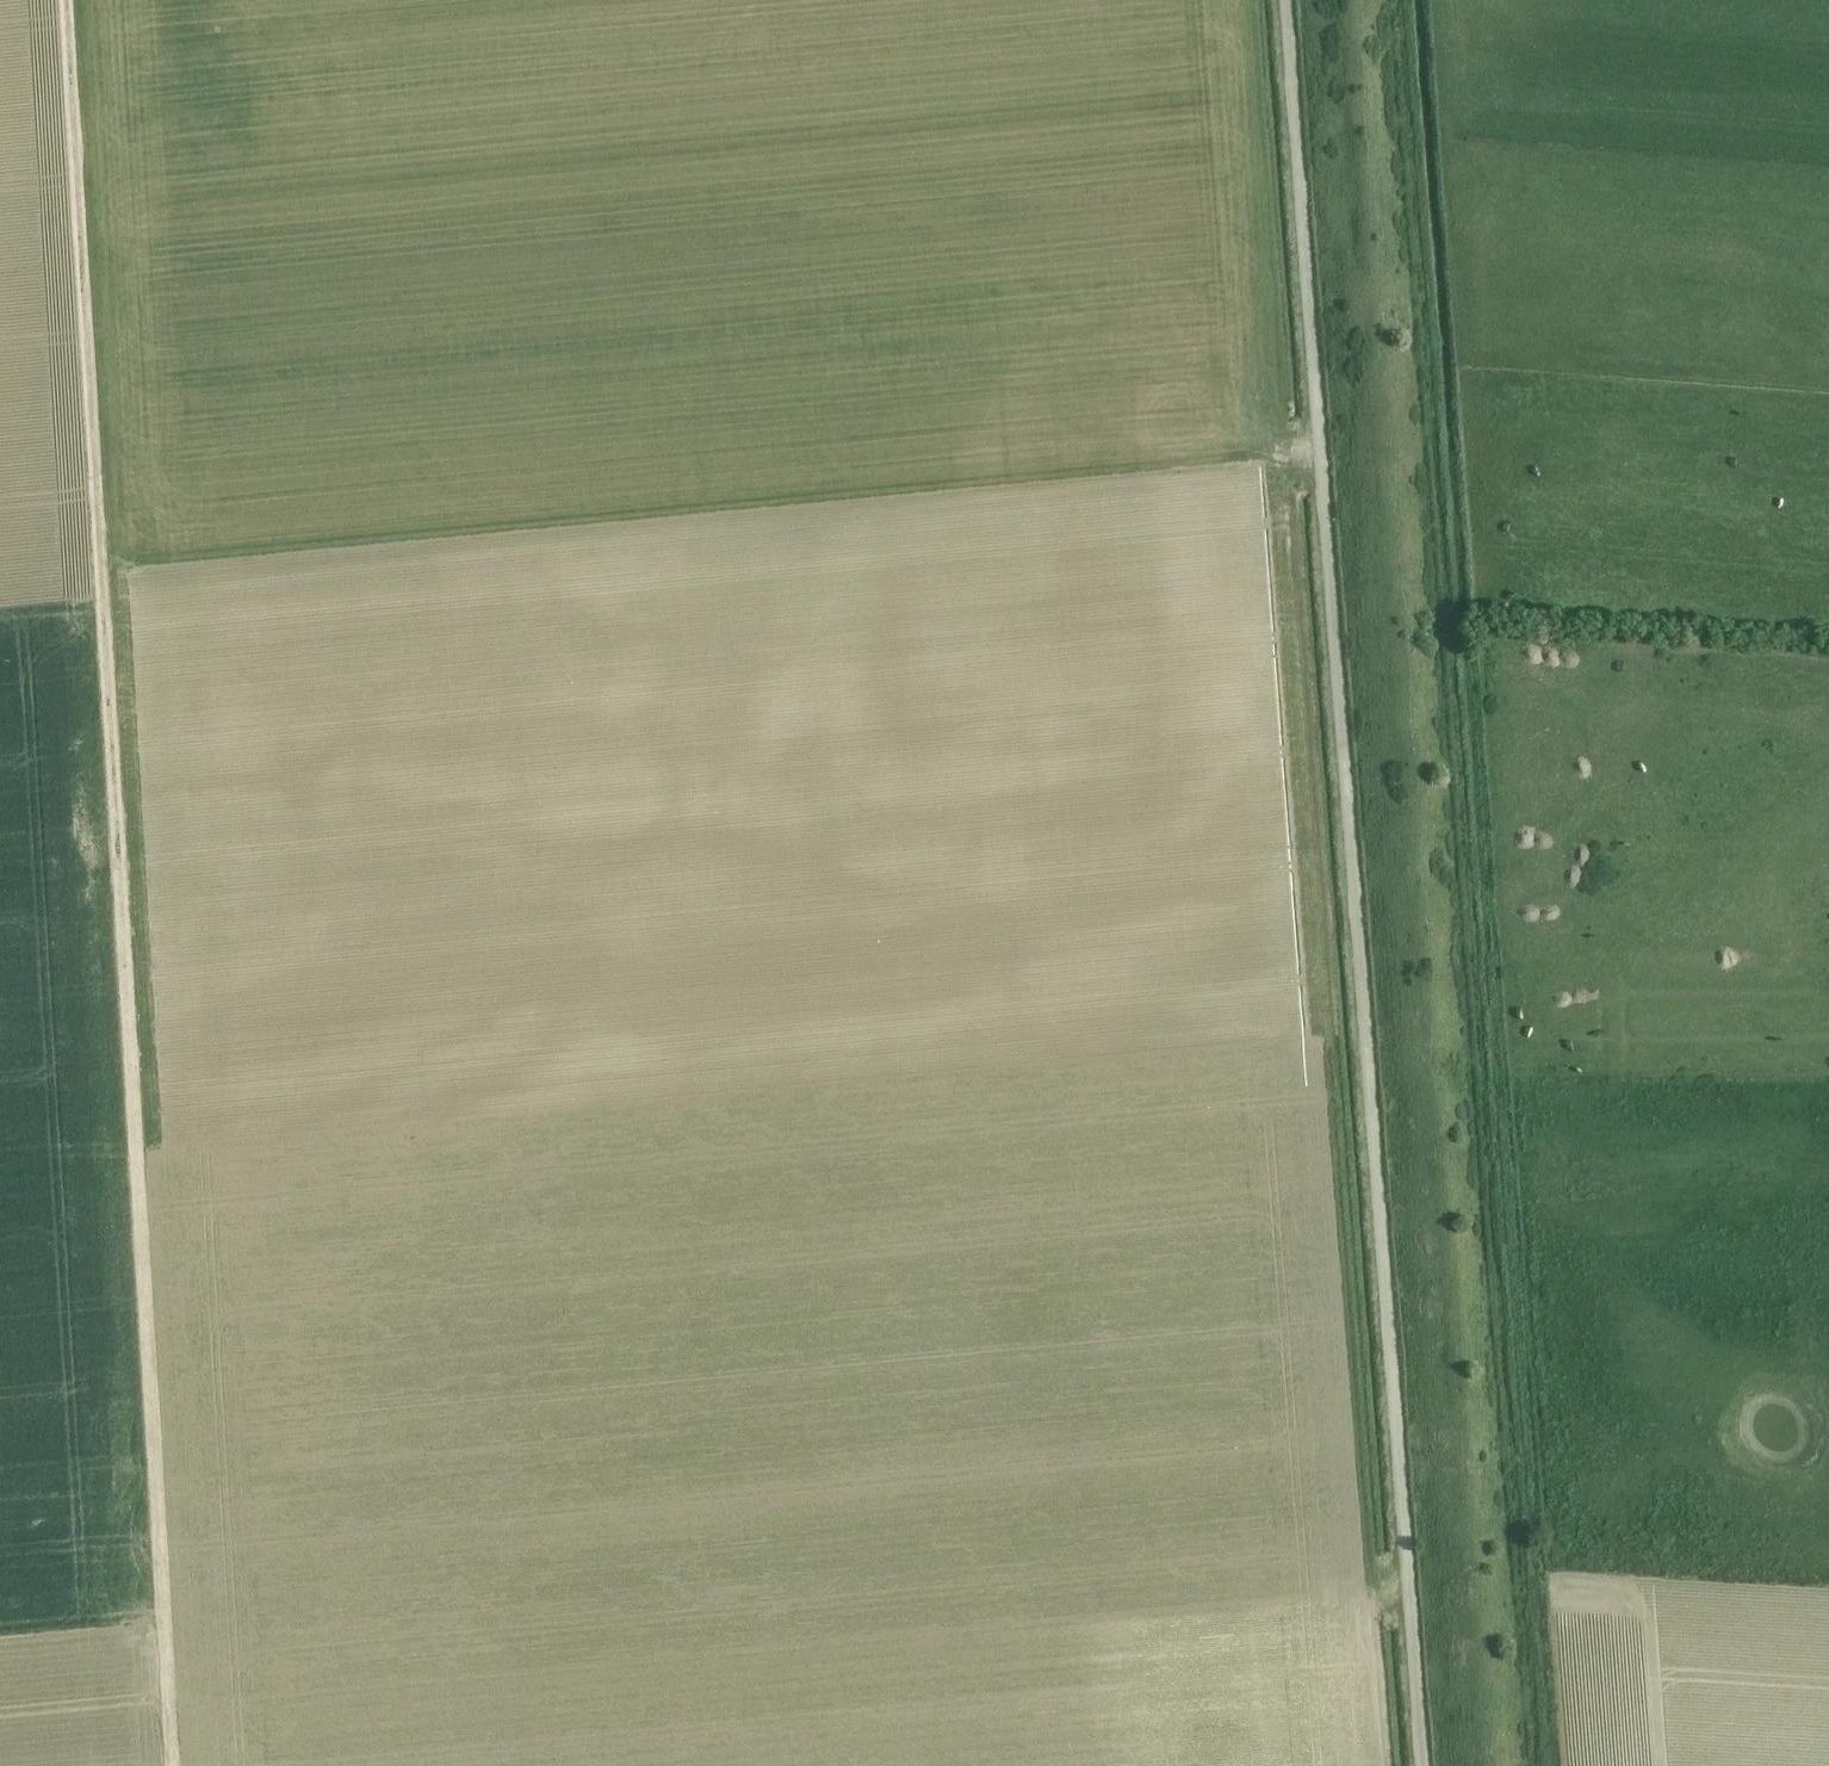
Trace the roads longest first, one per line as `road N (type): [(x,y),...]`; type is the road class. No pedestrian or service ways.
road 1 (unclassified): [(1410,1765),(1276,0)]
road 2 (track): [(66,0),(172,1765)]

